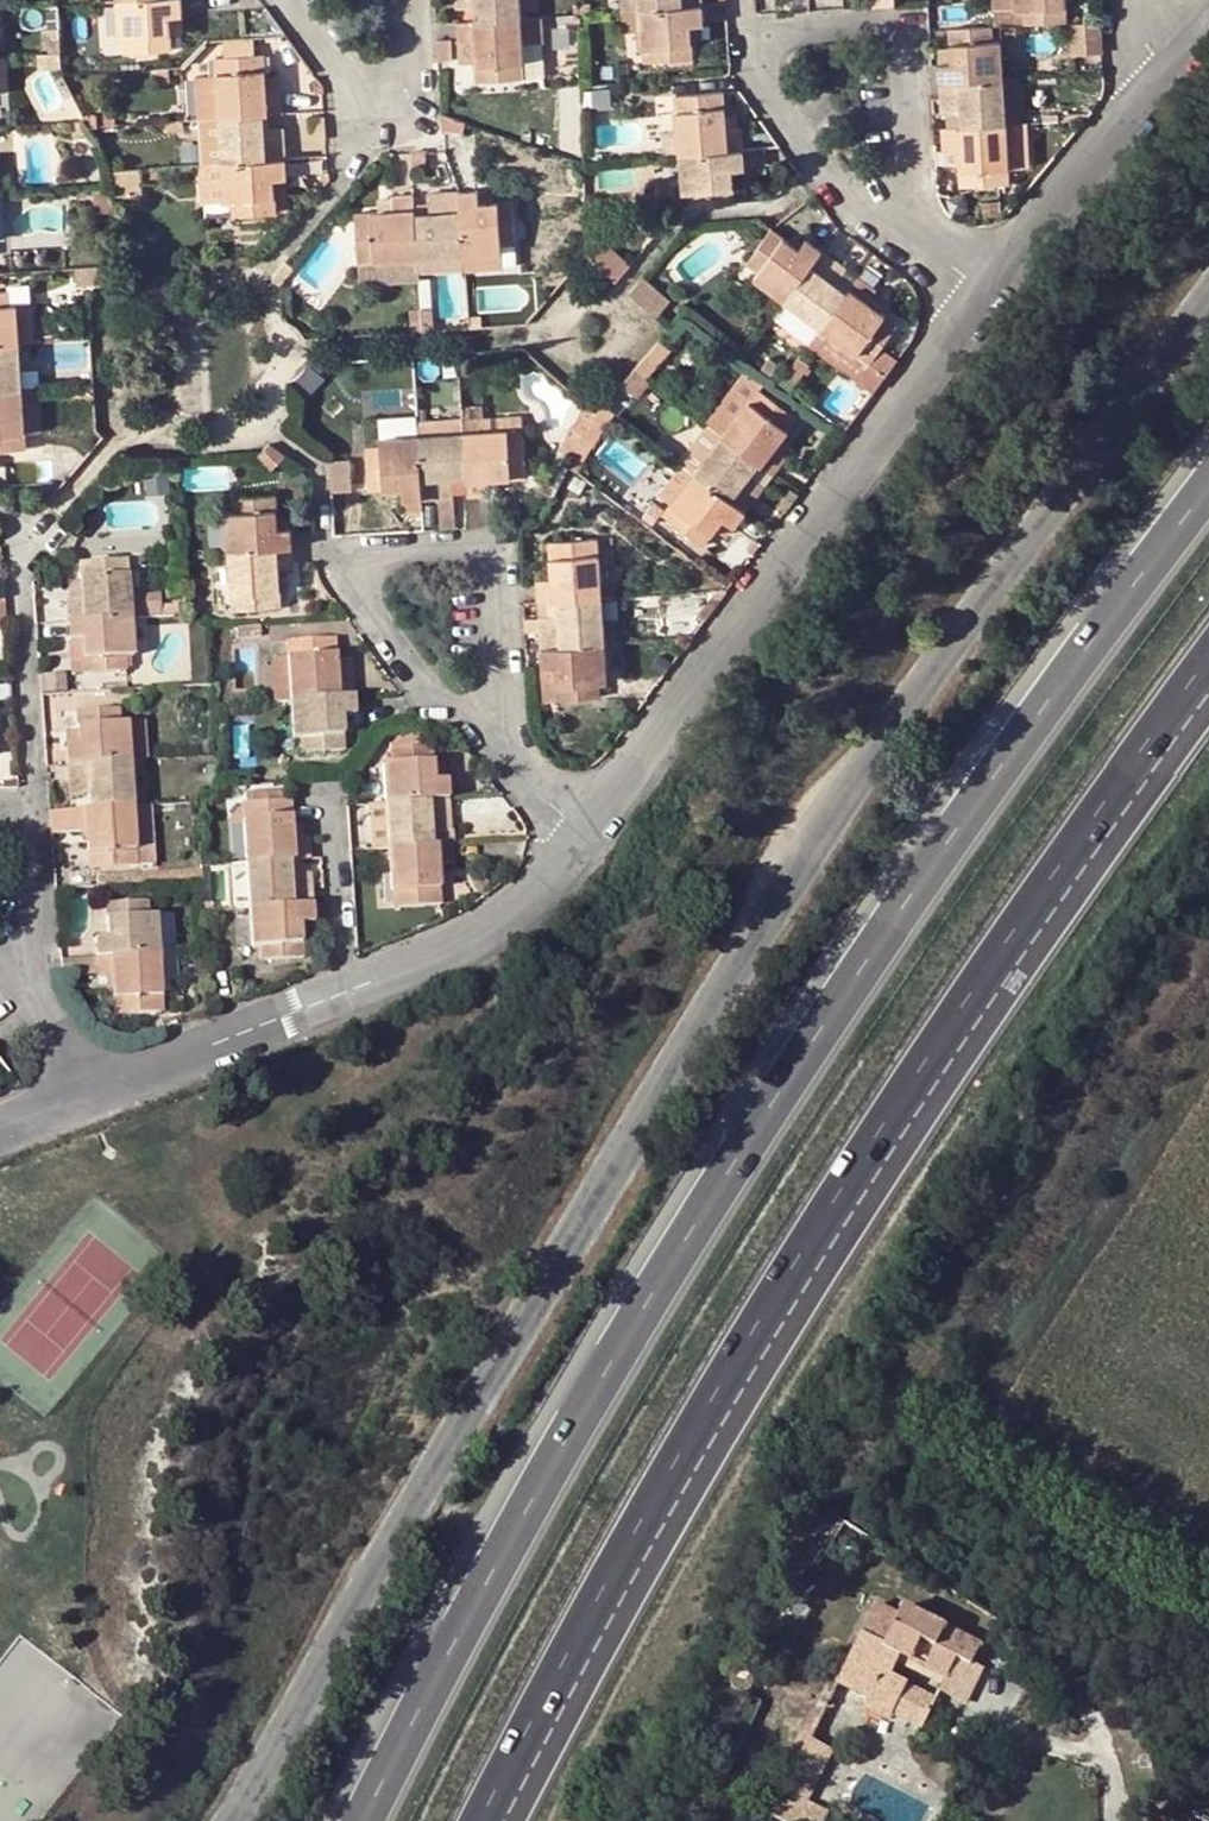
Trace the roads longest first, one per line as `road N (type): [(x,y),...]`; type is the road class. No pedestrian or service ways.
road 1 (unclassified): [(1208,301),(799,852),(211,1820)]
road 2 (motorway): [(1208,490),(797,1058),(572,1428),(363,1820)]
road 3 (motorway): [(498,1820),(696,1456),(933,1072),(1208,685)]
road 4 (residential): [(554,842),(985,307)]
road 5 (residential): [(911,228),(894,21),(743,23),(748,73),(827,149)]
road 6 (residential): [(480,710),(487,548),(362,549),(358,600)]
road 7 (residential): [(55,1092),(347,984)]
road 8 (residential): [(288,0),(388,131),(396,0)]
road 9 (residential): [(20,830),(27,536)]
road 10 (residential): [(985,307),(1157,89)]
road 11 (residential): [(347,984),(502,926),(554,842)]
road 12 (residential): [(321,798),(347,984)]
road 13 (residential): [(358,600),(480,710)]
road 14 (residential): [(55,1092),(18,934)]
road 15 (residential): [(554,842),(480,710)]

